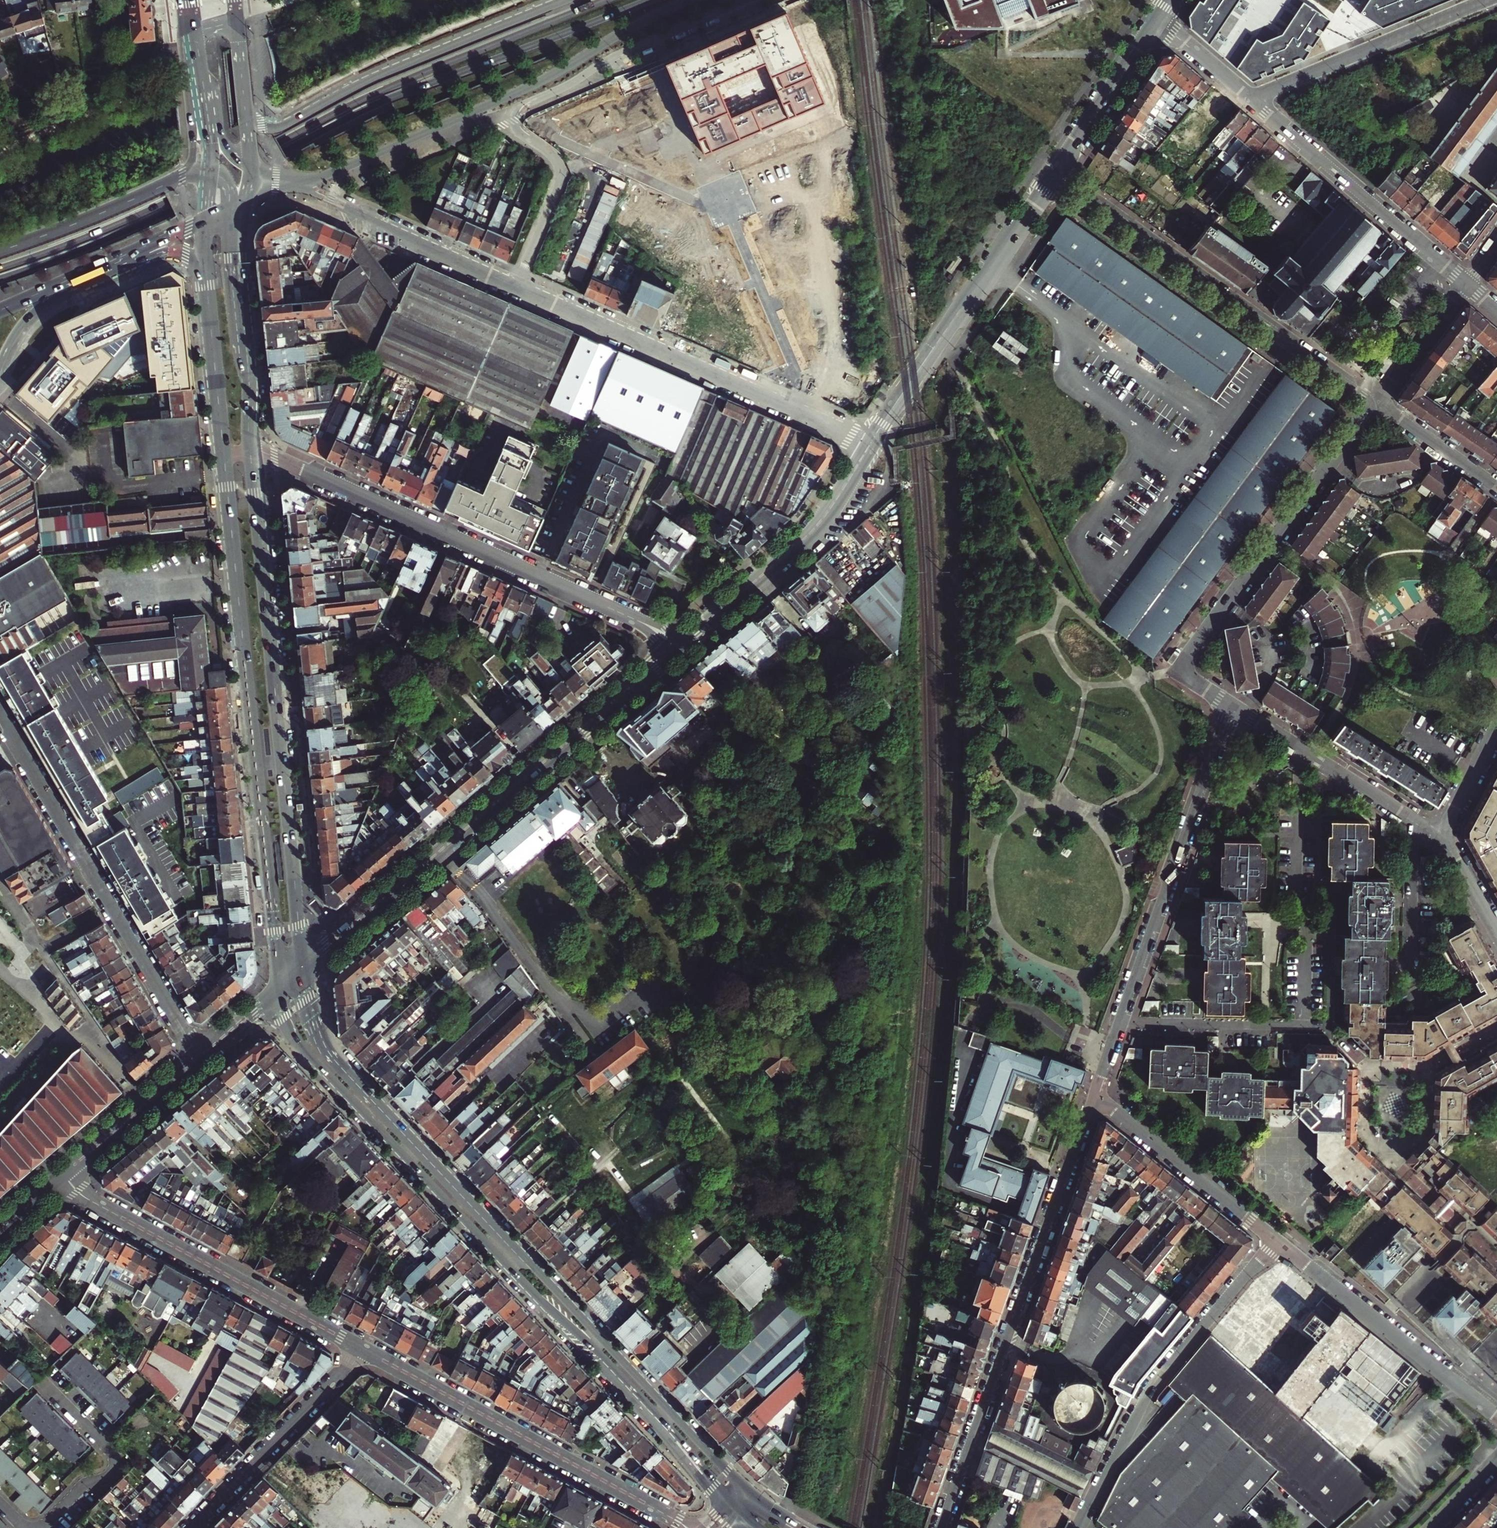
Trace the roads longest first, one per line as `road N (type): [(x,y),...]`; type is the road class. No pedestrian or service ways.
road 1 (trunk): [(0,280),(173,211),(380,103),(650,0)]
road 2 (primary): [(750,1494),(339,1063),(308,1009),(303,970)]
road 3 (primary): [(279,989),(301,1045),(726,1504)]
road 4 (trunk): [(606,0),(385,89),(133,217),(0,268)]
road 5 (primary): [(224,454),(279,989)]
road 6 (primary): [(303,970),(251,452)]
road 7 (tertiary): [(303,970),(678,650)]
road 8 (residential): [(678,650),(643,623),(251,452)]
road 9 (unclassified): [(747,0),(612,58),(513,112),(514,124),(553,156),(562,175),(518,282)]
road 10 (residential): [(1096,1096),(941,1527)]
road 11 (primary): [(293,182),(325,176),(544,79),(685,0)]
road 12 (residential): [(1234,708),(1096,1096)]
road 13 (residential): [(200,1056),(0,713)]
road 14 (residential): [(1054,173),(1375,403)]
road 15 (residential): [(1375,403),(1188,656),(1193,681),(1234,708)]
road 16 (residential): [(518,282),(873,441)]
road 17 (residential): [(362,1349),(693,1527)]
road 18 (primary): [(567,0),(377,77),(282,126),(261,126),(247,113)]
road 19 (residential): [(1278,1242),(1149,1391),(1079,1527)]
road 20 (residential): [(64,1175),(96,1203),(362,1349)]
road 21 (tertiary): [(873,441),(1054,173)]
road 22 (tertiary): [(678,650),(813,531),(873,441)]
road 23 (residential): [(1249,98),(1466,284)]
road 24 (residential): [(1278,1242),(1496,1416)]
road 25 (residential): [(1490,0),(1249,98)]
road 26 (residential): [(293,182),(518,282)]
road 27 (residential): [(192,1527),(362,1349)]
road 28 (residential): [(1234,708),(1419,826),(1440,831)]
road 29 (residential): [(1096,1096),(1278,1242)]
road 30 (trunk): [(182,177),(0,251)]
road 31 (primary): [(251,452),(237,258)]
road 32 (tertiary): [(1054,173),(1155,20)]
road 33 (primary): [(206,274),(224,454)]
road 34 (tertiary): [(64,1175),(200,1056)]
road 35 (residential): [(1398,1155),(1366,1133),(1367,1070),(1418,1072)]
road 36 (residential): [(1398,1155),(1401,1176),(1496,1266)]
road 37 (residential): [(1466,284),(1375,403)]
road 38 (residential): [(1375,403),(1496,488)]
road 39 (primary): [(187,13),(193,138)]
road 40 (primary): [(95,270),(208,220)]
road 41 (primary): [(198,59),(216,94),(224,141),(251,165)]
road 42 (primary): [(95,270),(172,251),(195,259),(206,274)]
road 43 (residential): [(1155,20),(1249,98)]

